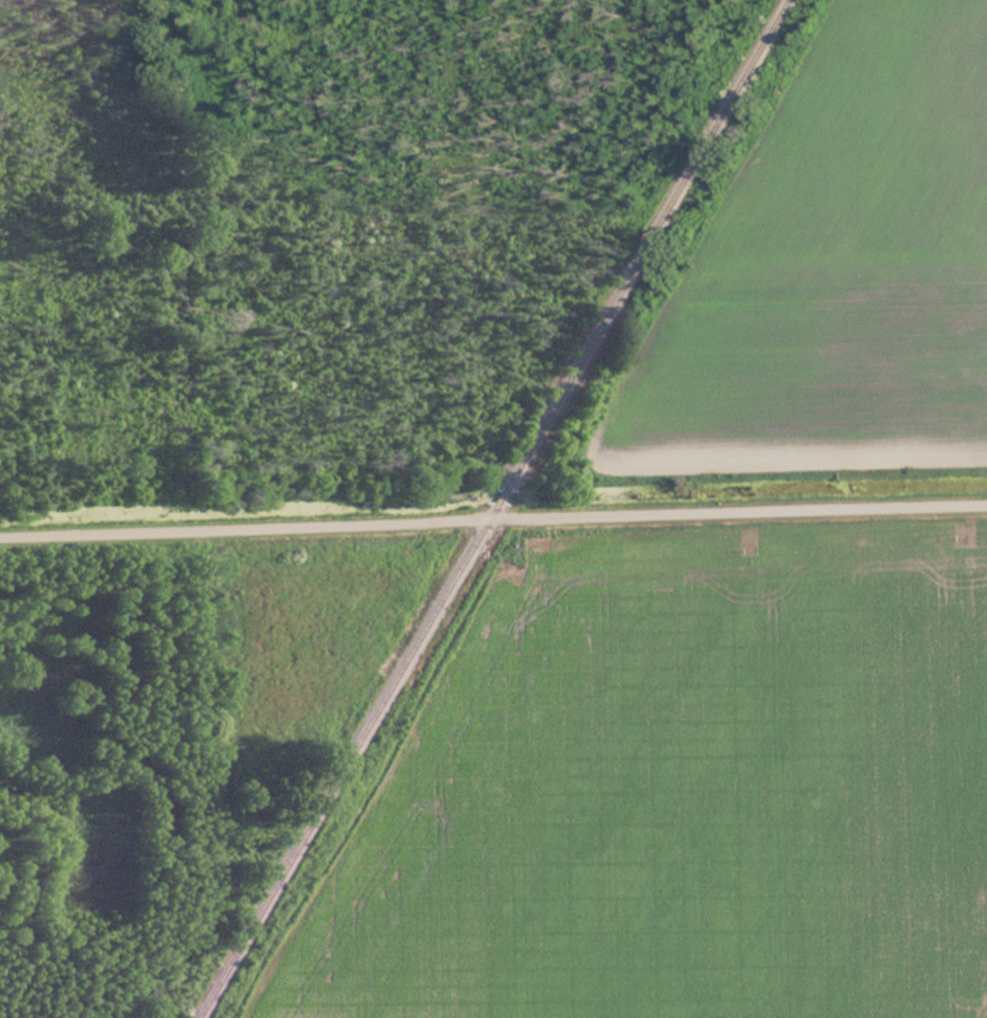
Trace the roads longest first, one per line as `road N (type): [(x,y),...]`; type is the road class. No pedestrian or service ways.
road 1 (residential): [(0,535),(986,505)]

